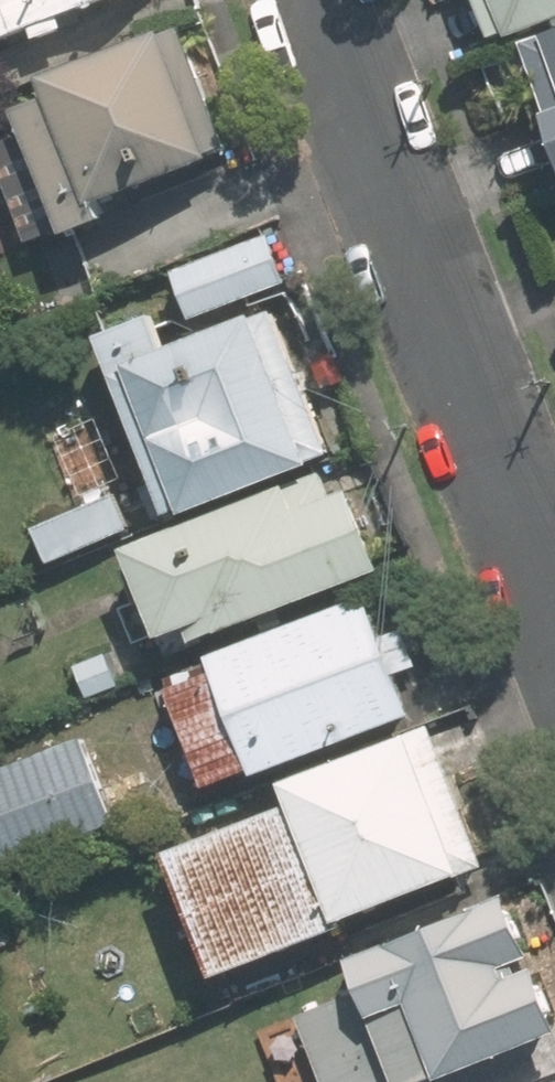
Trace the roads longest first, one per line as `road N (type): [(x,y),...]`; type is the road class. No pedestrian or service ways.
road 1 (residential): [(554,627),(311,0)]

